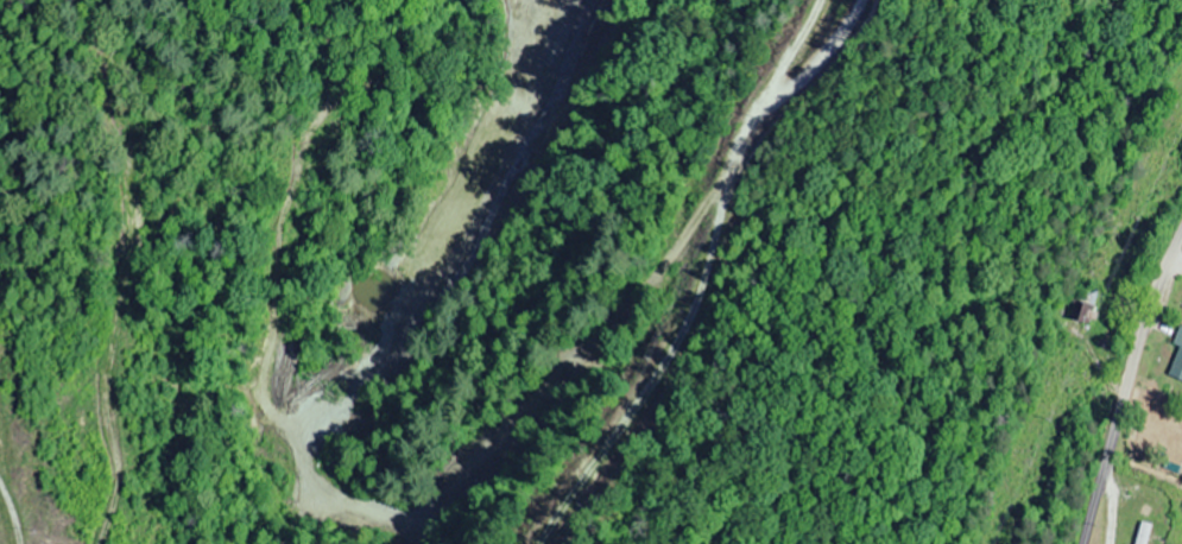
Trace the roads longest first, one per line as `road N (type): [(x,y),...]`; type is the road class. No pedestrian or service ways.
road 1 (residential): [(1072,543),(1132,330),(1181,216)]

